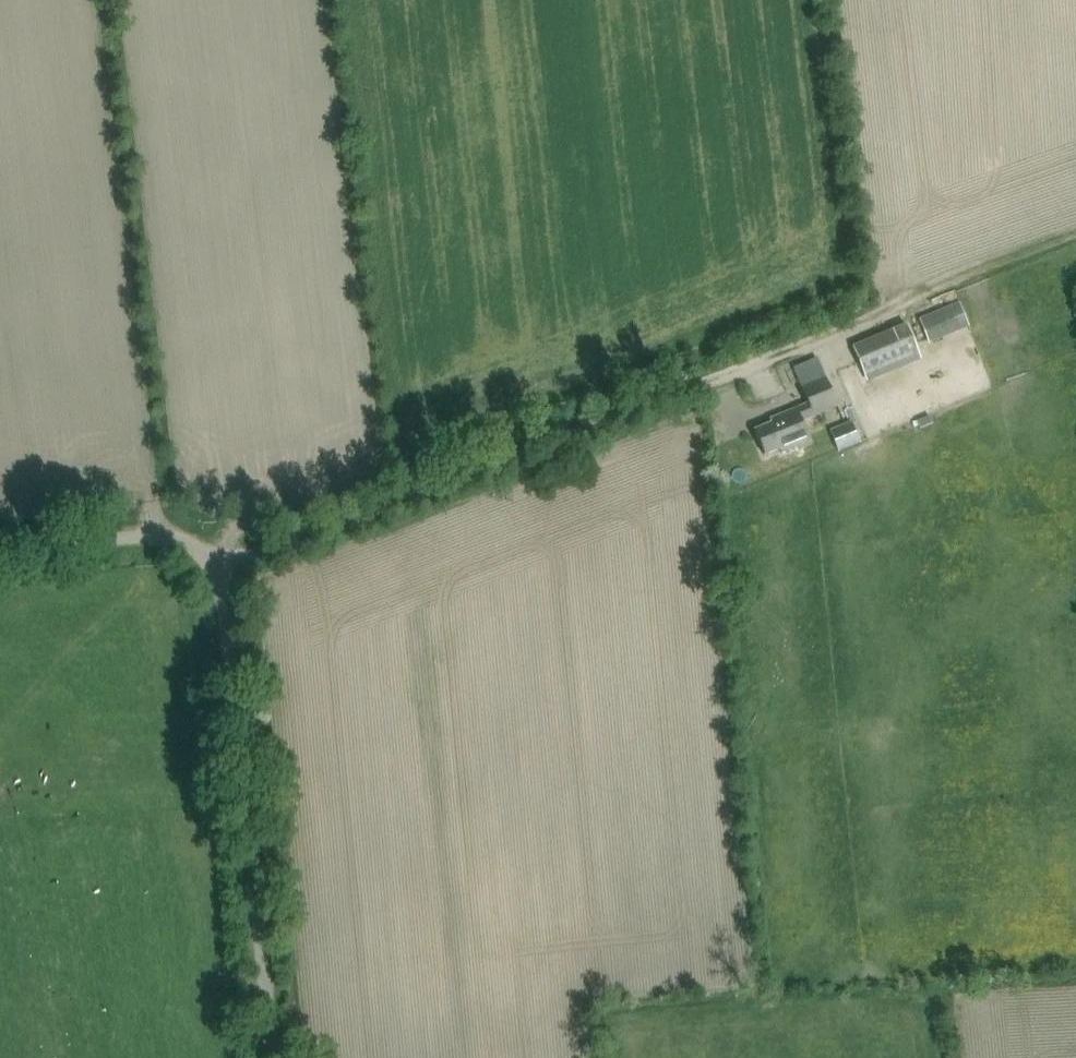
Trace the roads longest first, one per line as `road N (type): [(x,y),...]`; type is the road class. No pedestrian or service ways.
road 1 (track): [(213,570),(1075,226)]
road 2 (unclassified): [(275,1057),(213,570),(187,544),(162,536),(0,554)]

